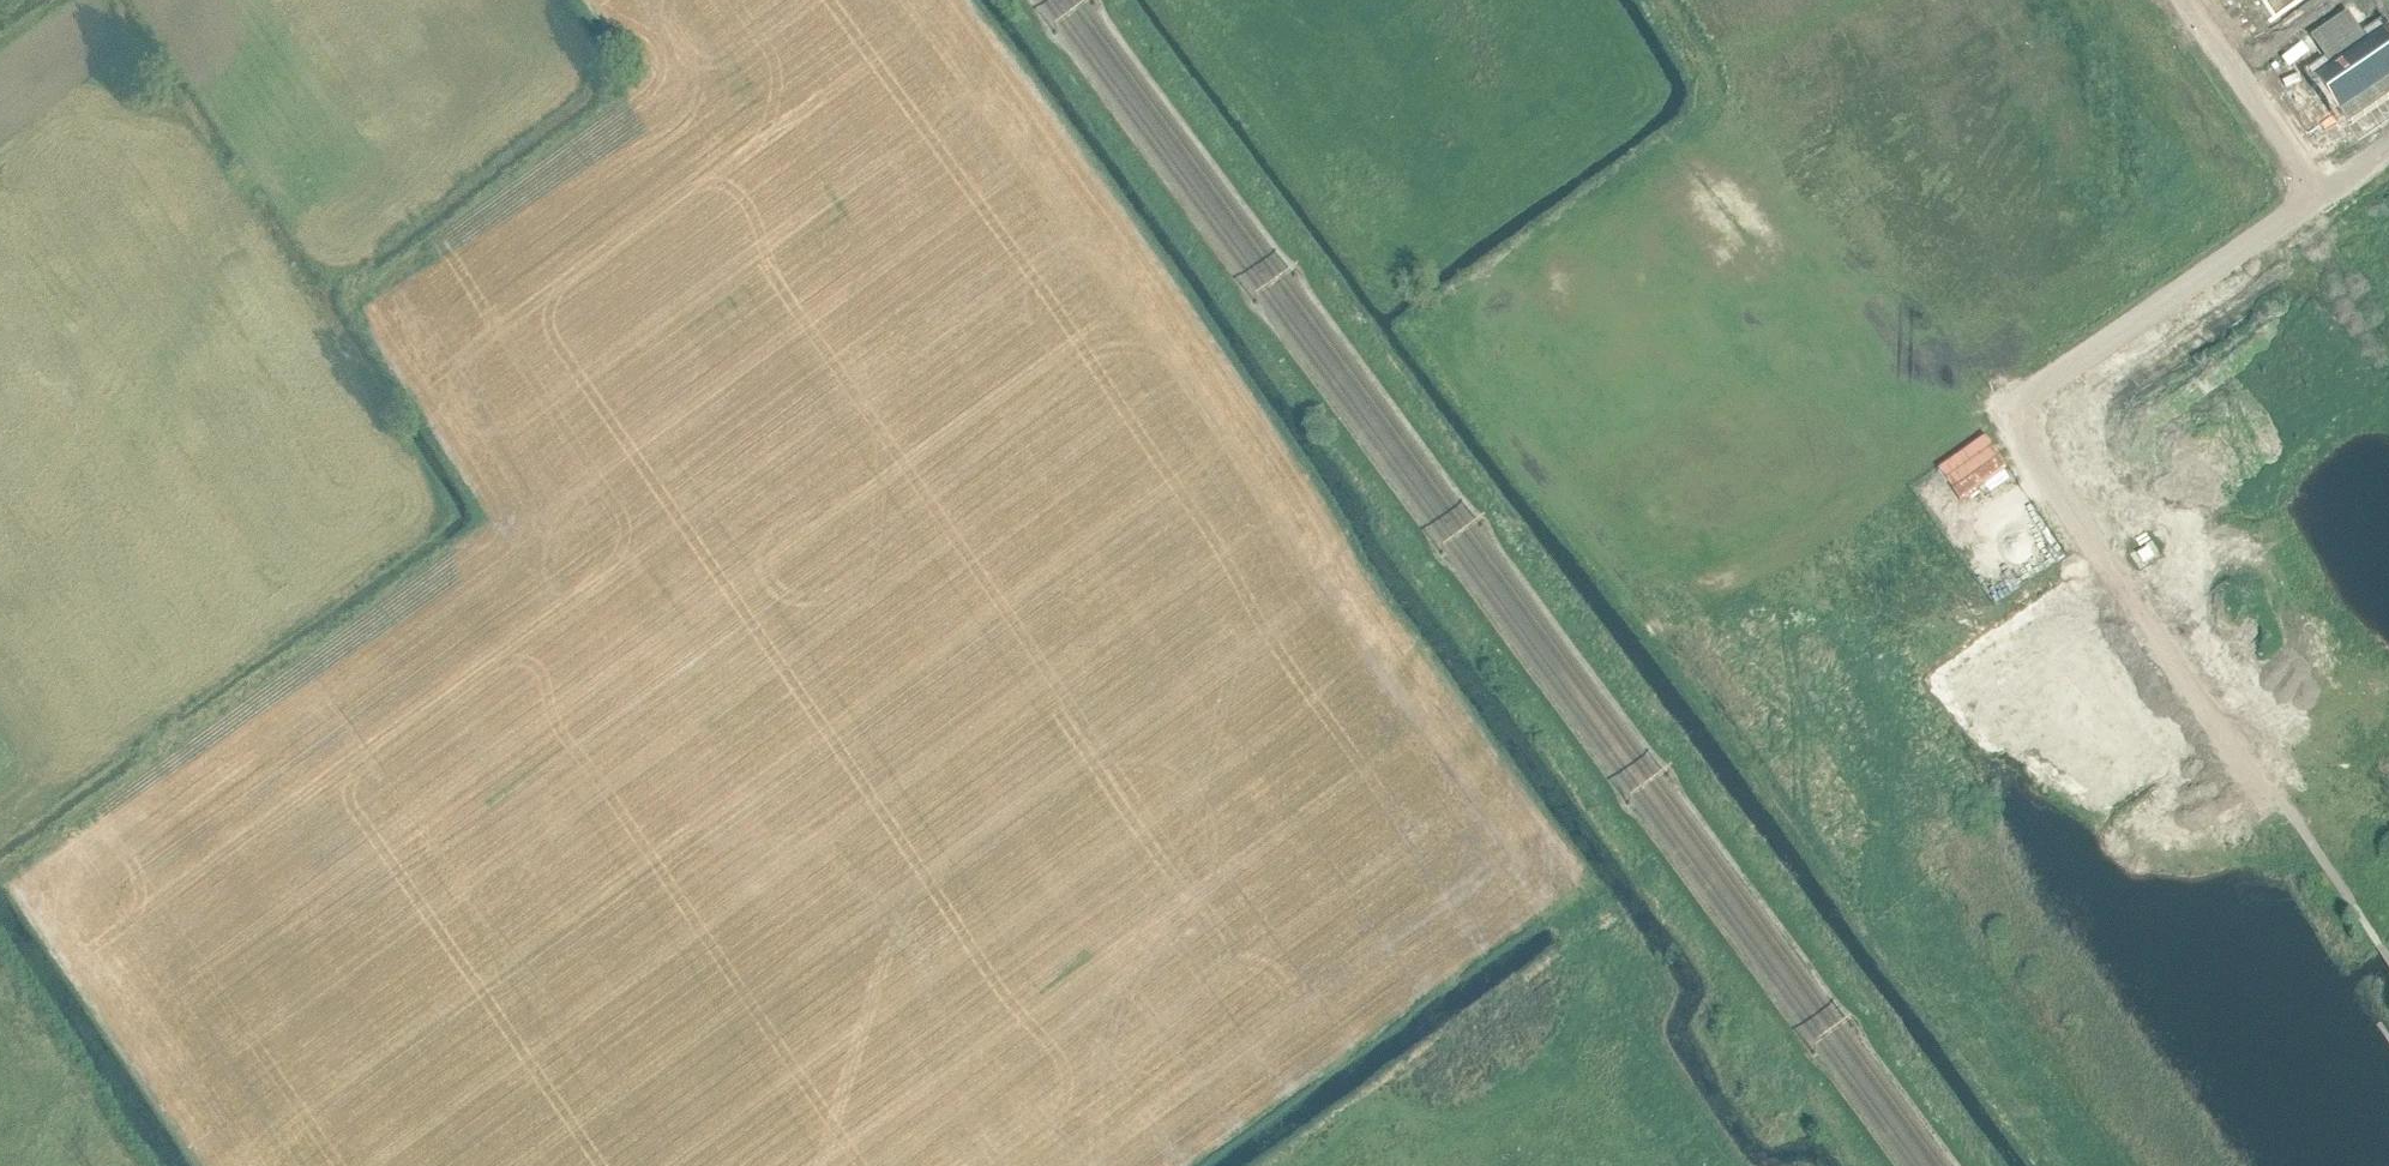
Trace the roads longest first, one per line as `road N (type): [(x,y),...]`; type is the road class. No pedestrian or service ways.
road 1 (residential): [(2185,0),(2320,196),(2006,415),(2264,808)]

